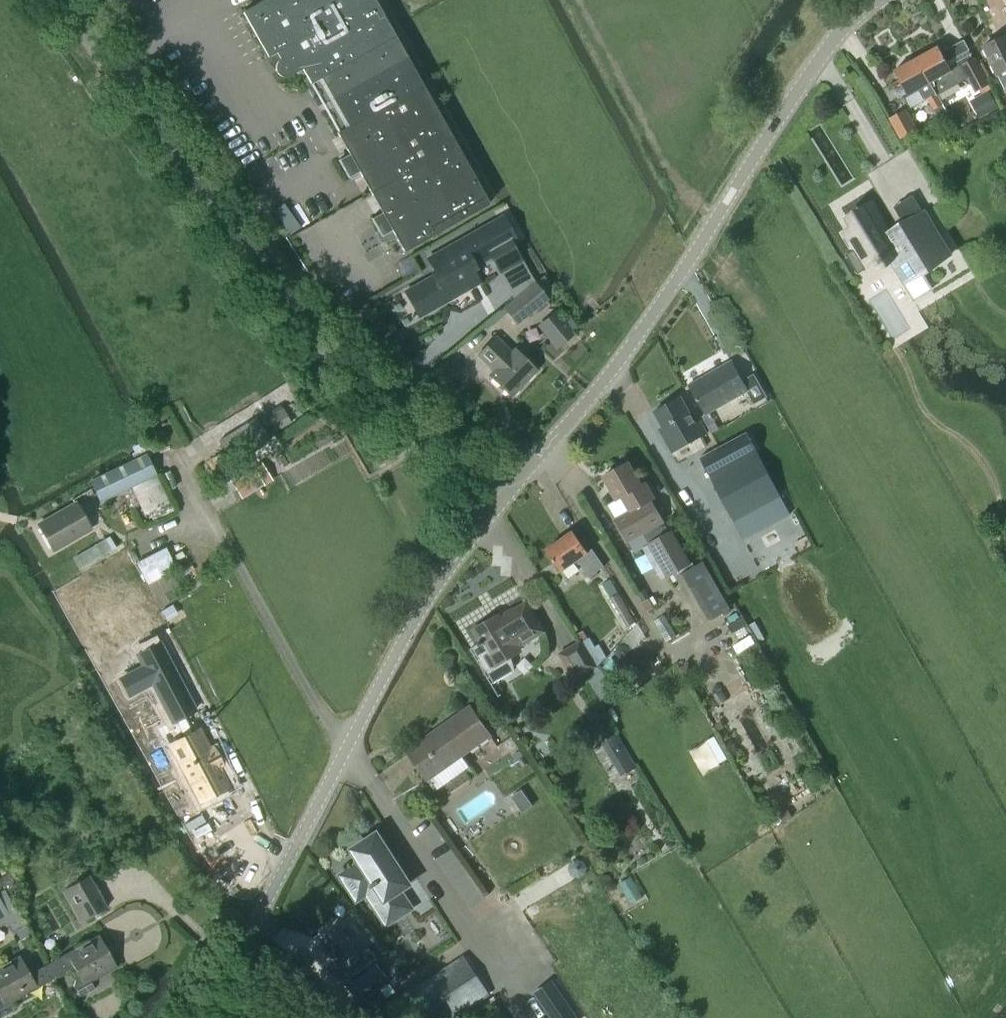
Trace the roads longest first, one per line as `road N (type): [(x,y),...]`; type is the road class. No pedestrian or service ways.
road 1 (tertiary): [(506,505),(322,349),(64,0)]
road 2 (tertiary): [(868,0),(834,38),(644,331),(506,505)]
road 3 (tertiary): [(506,505),(195,1017)]

